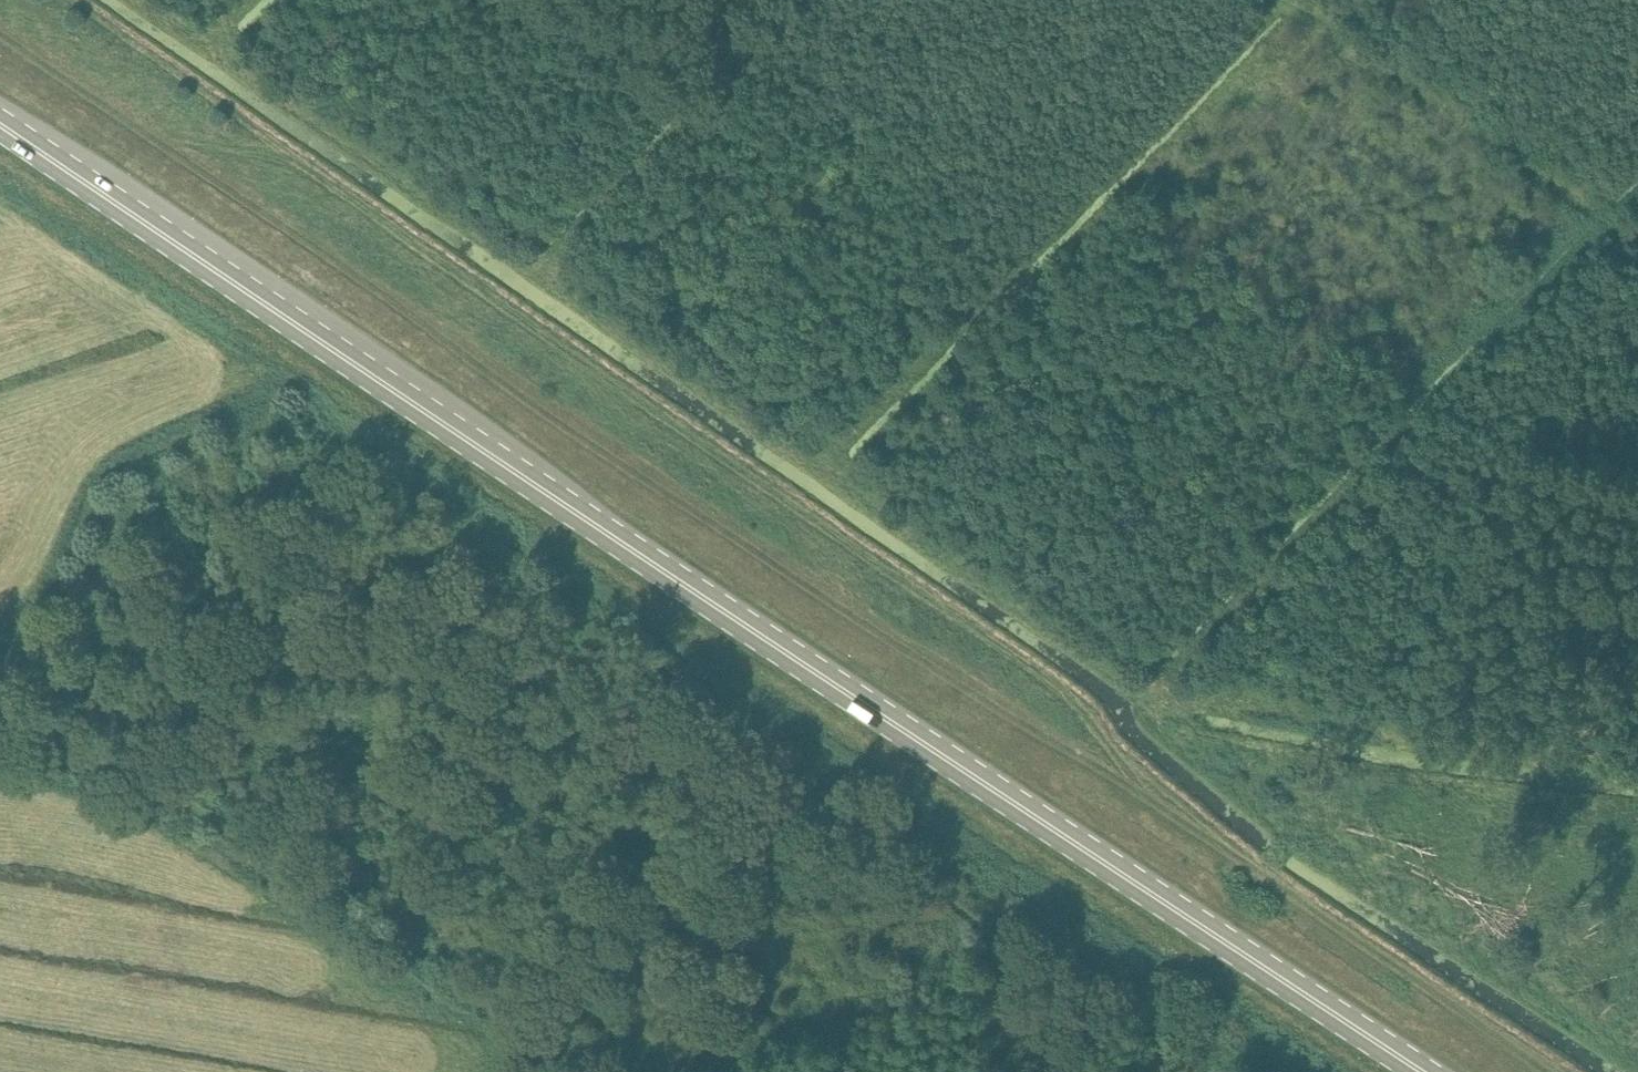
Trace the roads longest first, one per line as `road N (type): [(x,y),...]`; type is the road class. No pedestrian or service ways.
road 1 (primary): [(1423,1071),(0,123)]

